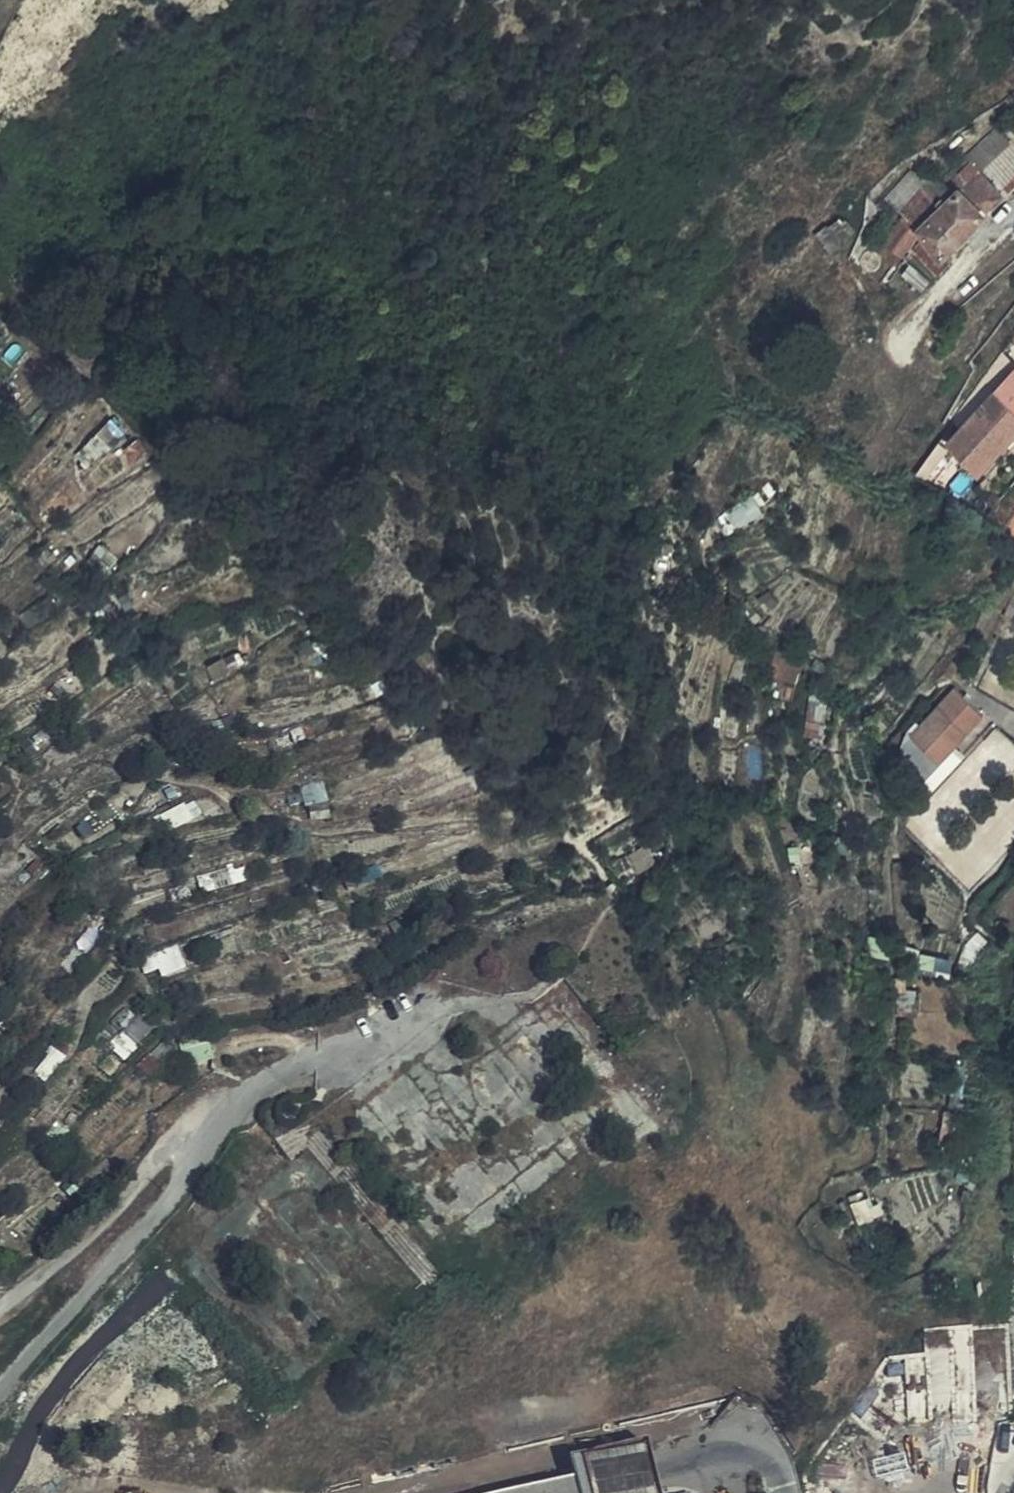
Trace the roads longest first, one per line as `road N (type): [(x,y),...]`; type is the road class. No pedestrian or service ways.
road 1 (residential): [(0,1308),(175,1146),(238,1120),(0,1393)]

